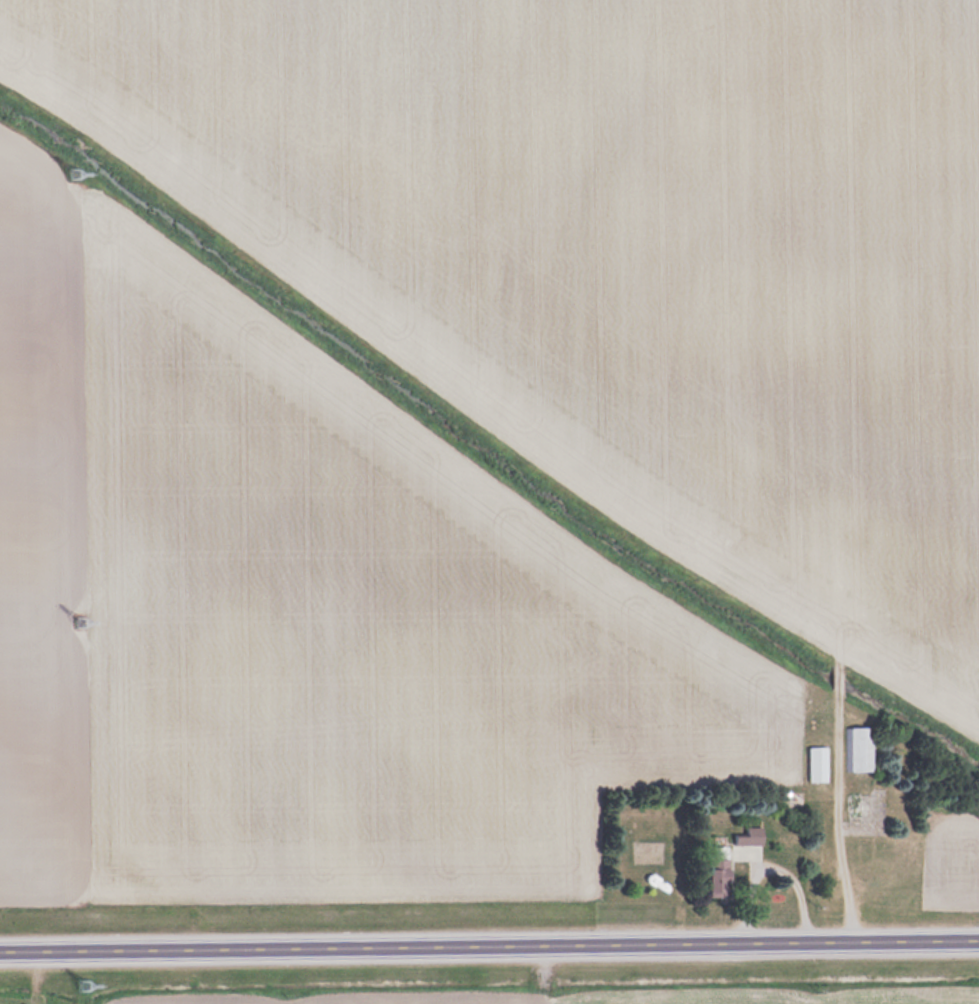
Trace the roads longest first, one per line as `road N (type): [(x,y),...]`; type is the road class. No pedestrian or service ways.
road 1 (primary): [(978,943),(0,955)]

